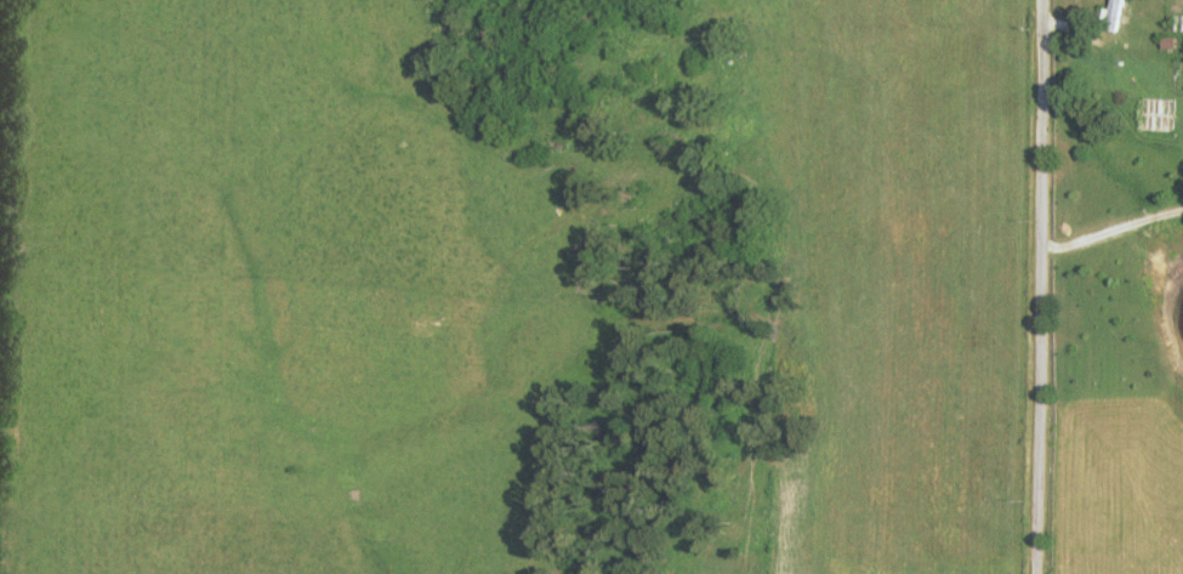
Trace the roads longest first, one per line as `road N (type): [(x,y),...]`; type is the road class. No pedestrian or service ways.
road 1 (residential): [(1027,573),(1036,0)]

